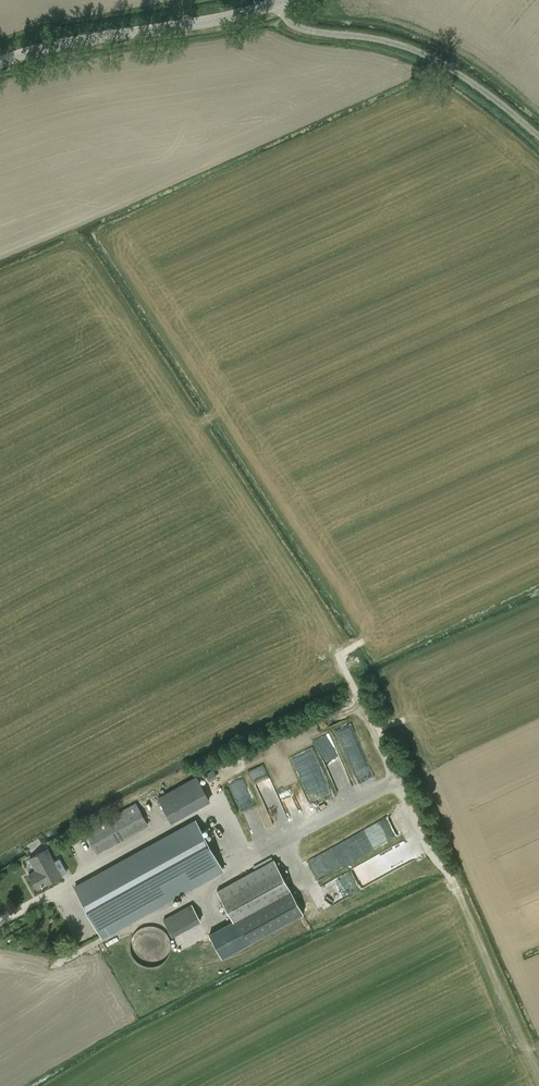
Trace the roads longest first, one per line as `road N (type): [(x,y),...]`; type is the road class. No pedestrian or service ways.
road 1 (unclassified): [(275,0),(293,27),(430,53),(538,137)]
road 2 (unclassified): [(0,54),(271,0)]

